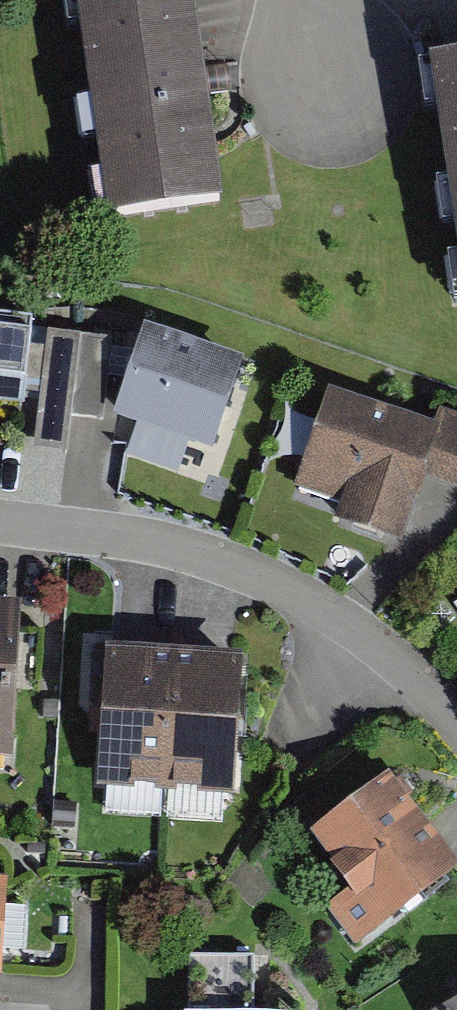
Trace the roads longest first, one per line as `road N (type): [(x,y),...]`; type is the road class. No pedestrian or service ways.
road 1 (residential): [(456,724),(439,700),(319,605),(191,554),(0,528)]

